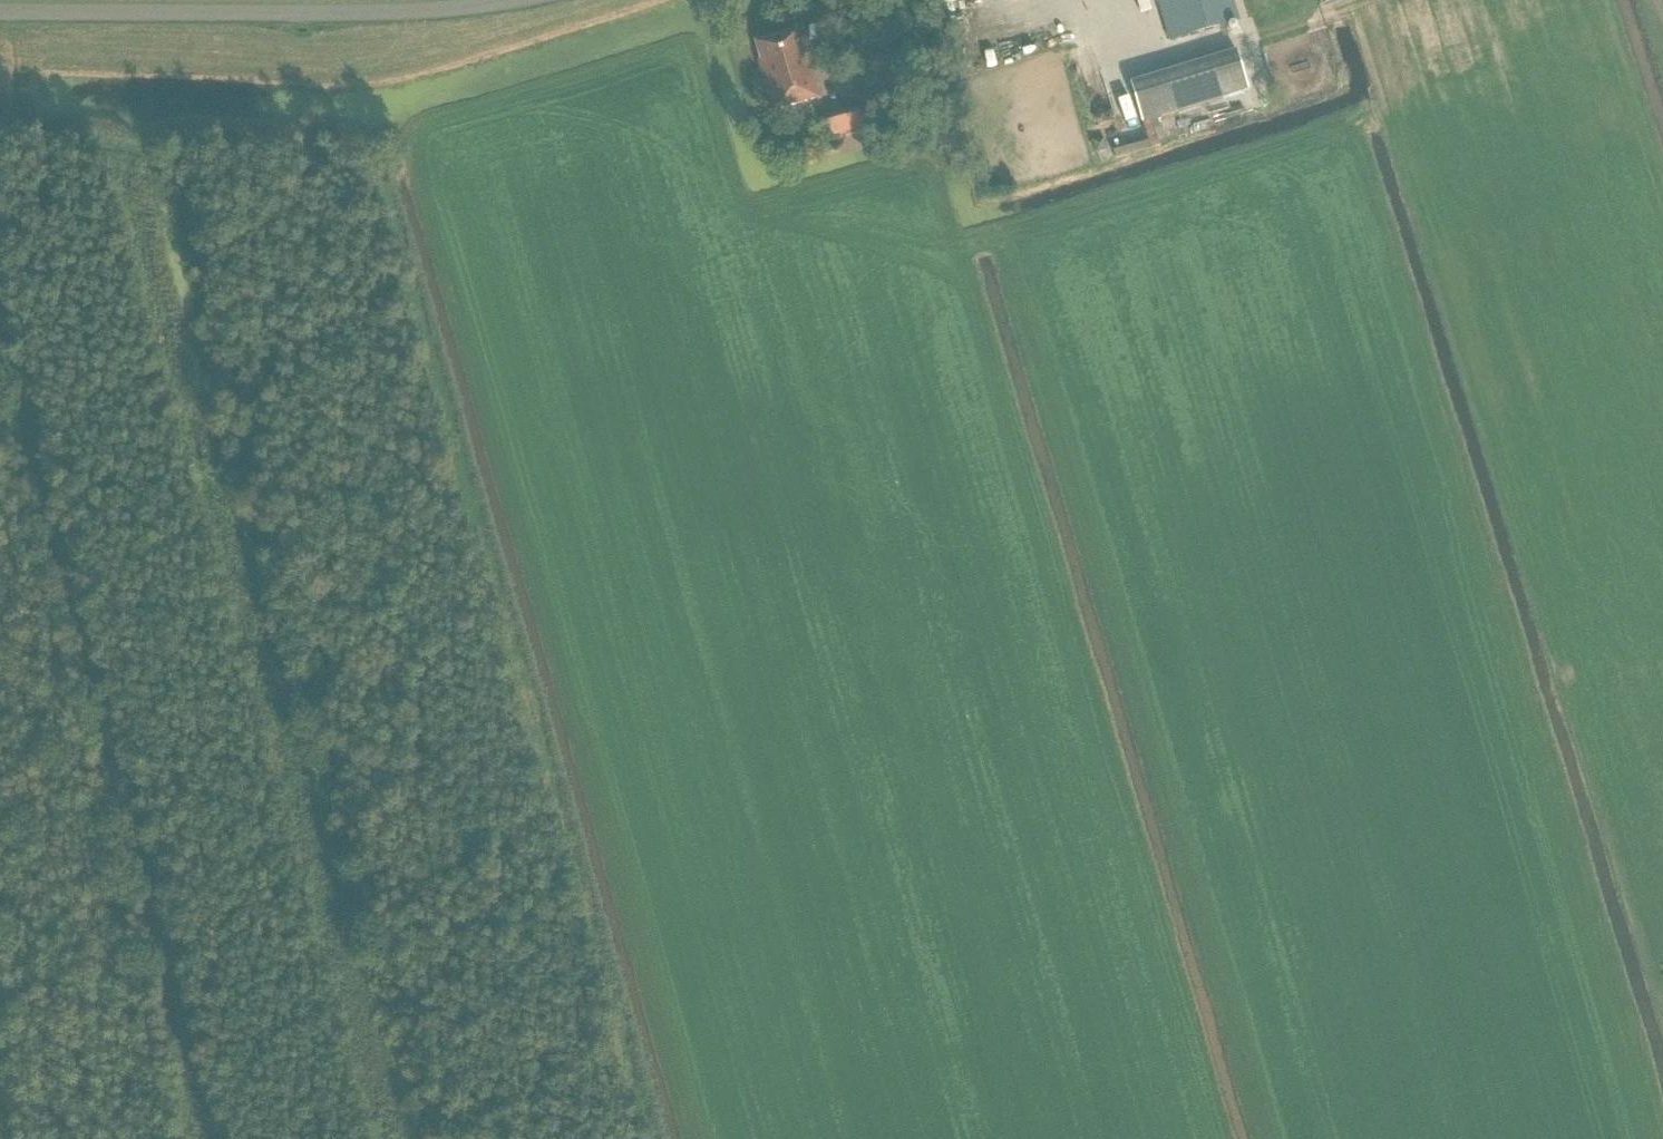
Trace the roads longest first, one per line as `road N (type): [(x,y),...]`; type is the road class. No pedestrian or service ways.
road 1 (unclassified): [(0,11),(409,11),(521,0)]

